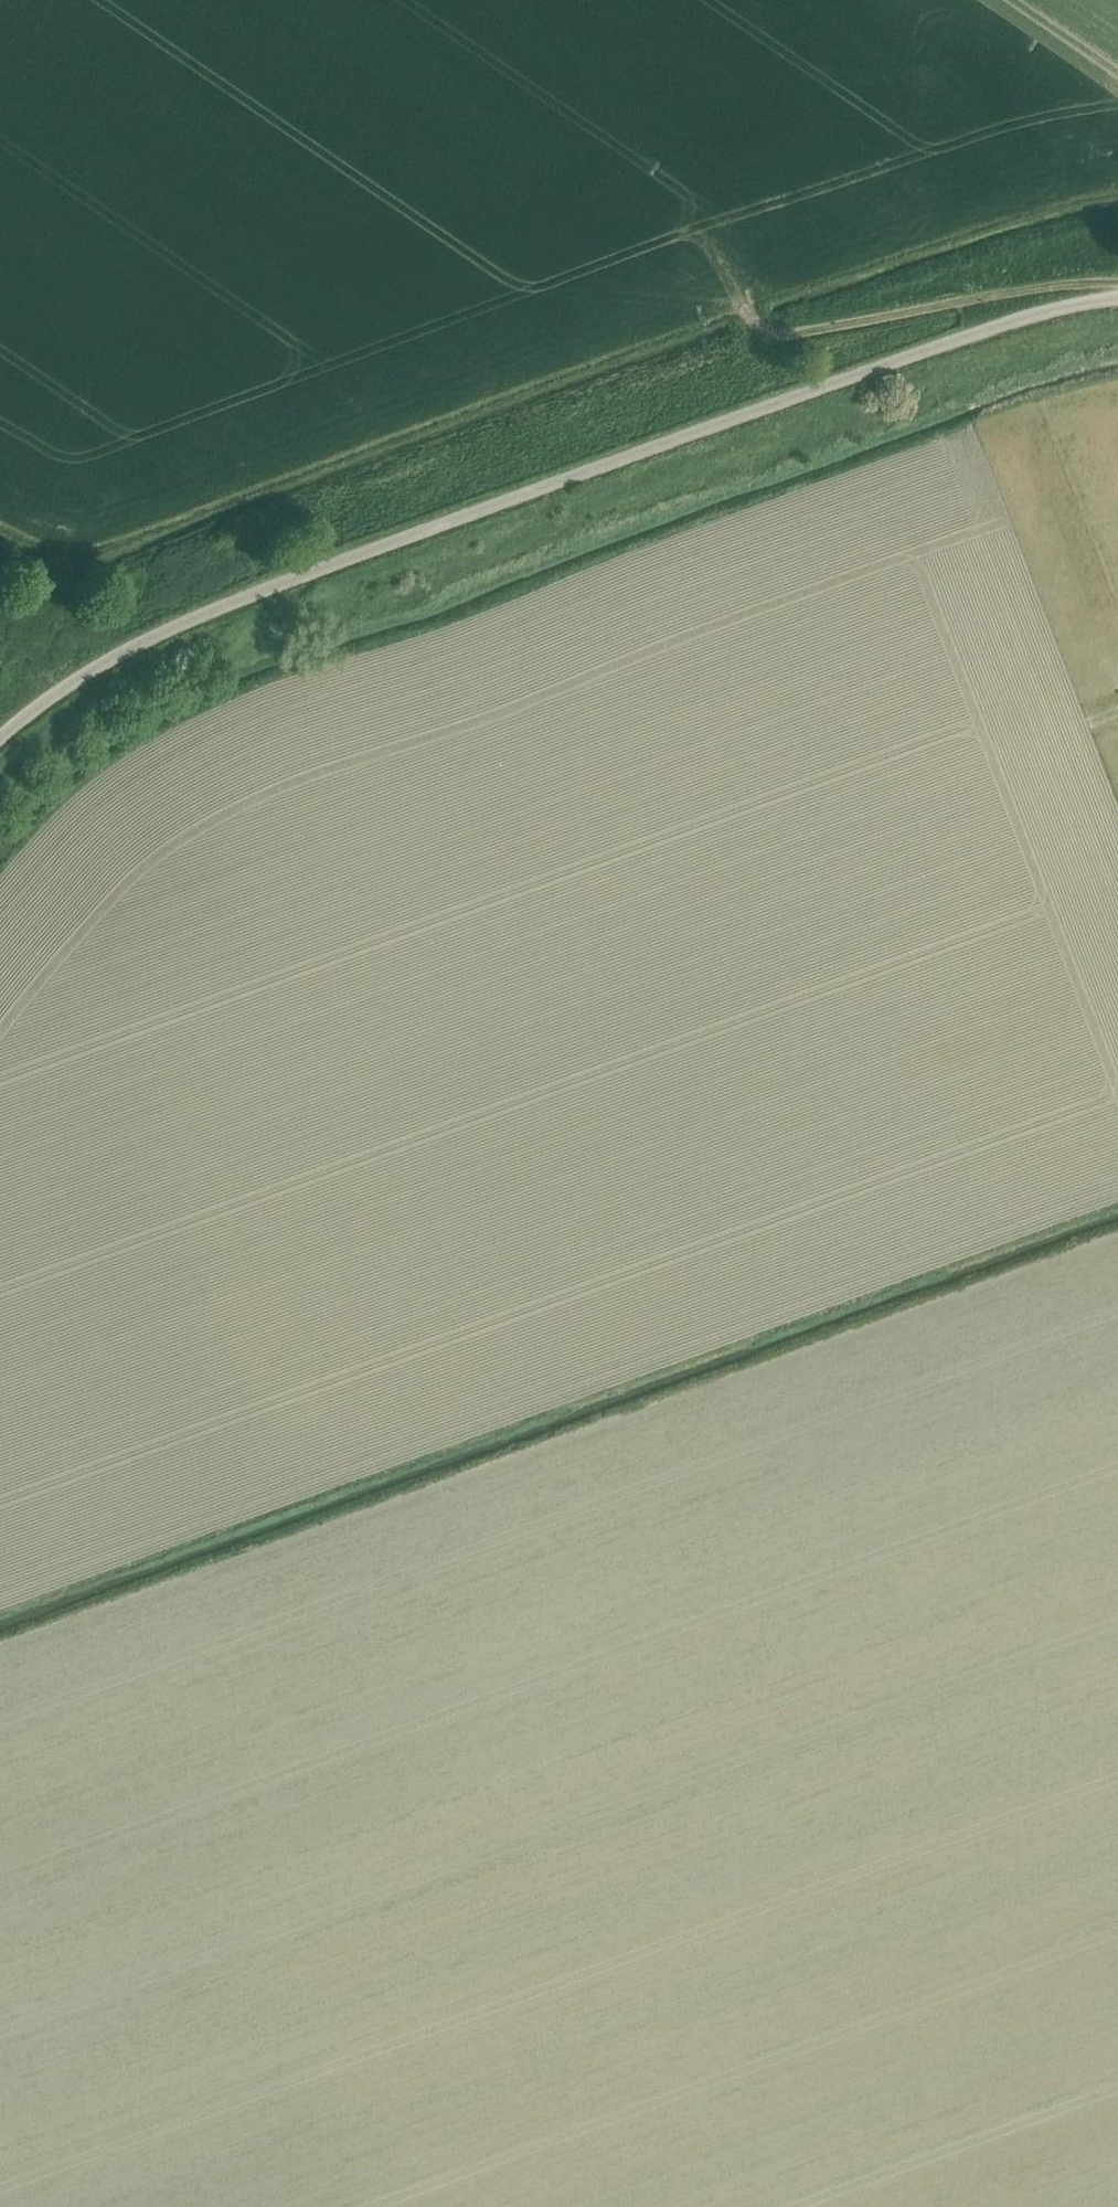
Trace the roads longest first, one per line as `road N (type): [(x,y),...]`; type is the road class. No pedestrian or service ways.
road 1 (unclassified): [(0,737),(159,631),(958,342),(1117,296)]
road 2 (track): [(1117,279),(1086,272),(777,342),(740,291),(103,537),(59,541),(0,511)]

